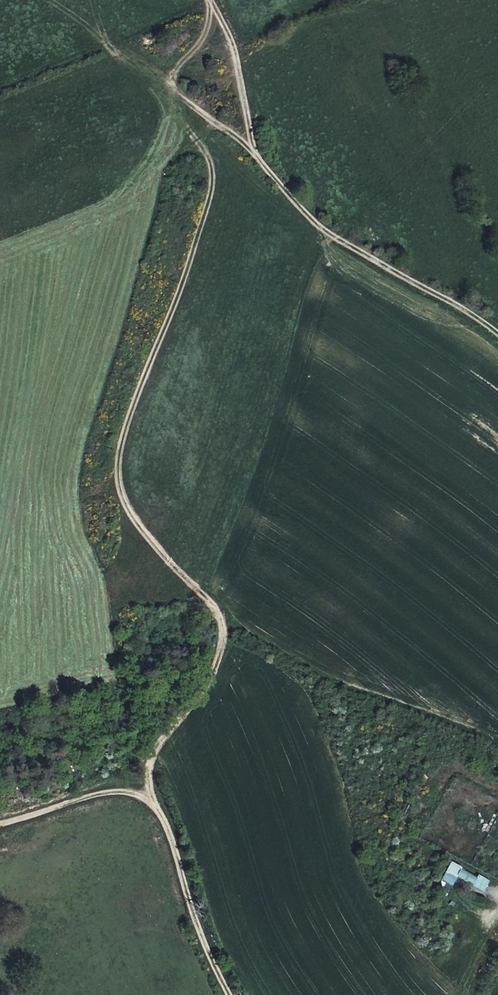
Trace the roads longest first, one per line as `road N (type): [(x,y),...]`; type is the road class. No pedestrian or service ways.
road 1 (track): [(158,808),(144,755),(193,709),(219,661),(222,619),(126,504),(118,468),(212,188),(209,154),(170,86)]
road 2 (track): [(497,333),(317,224),(187,97),(28,0)]
road 3 (track): [(0,820),(99,792),(139,792),(158,808),(184,856),(240,994)]
road 4 (track): [(253,154),(234,53),(208,0)]

